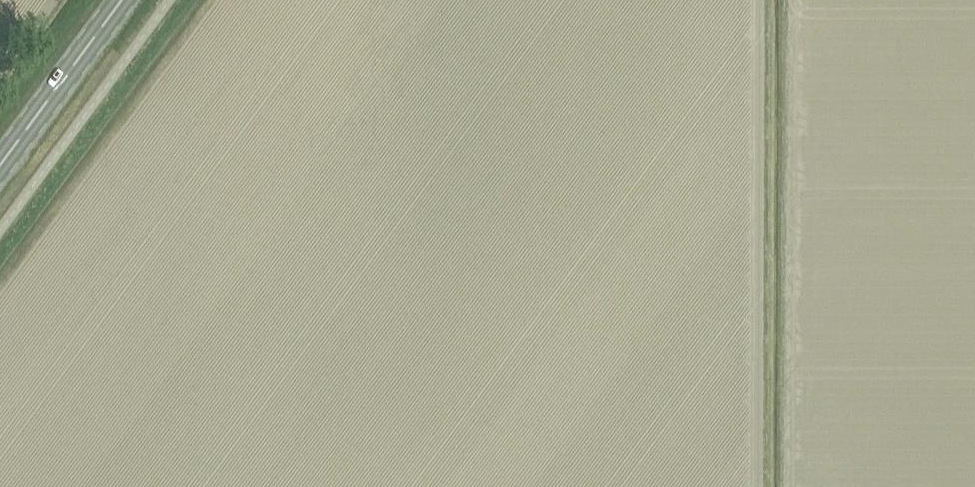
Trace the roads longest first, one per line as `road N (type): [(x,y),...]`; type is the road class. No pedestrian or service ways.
road 1 (secondary): [(0,166),(122,0)]

